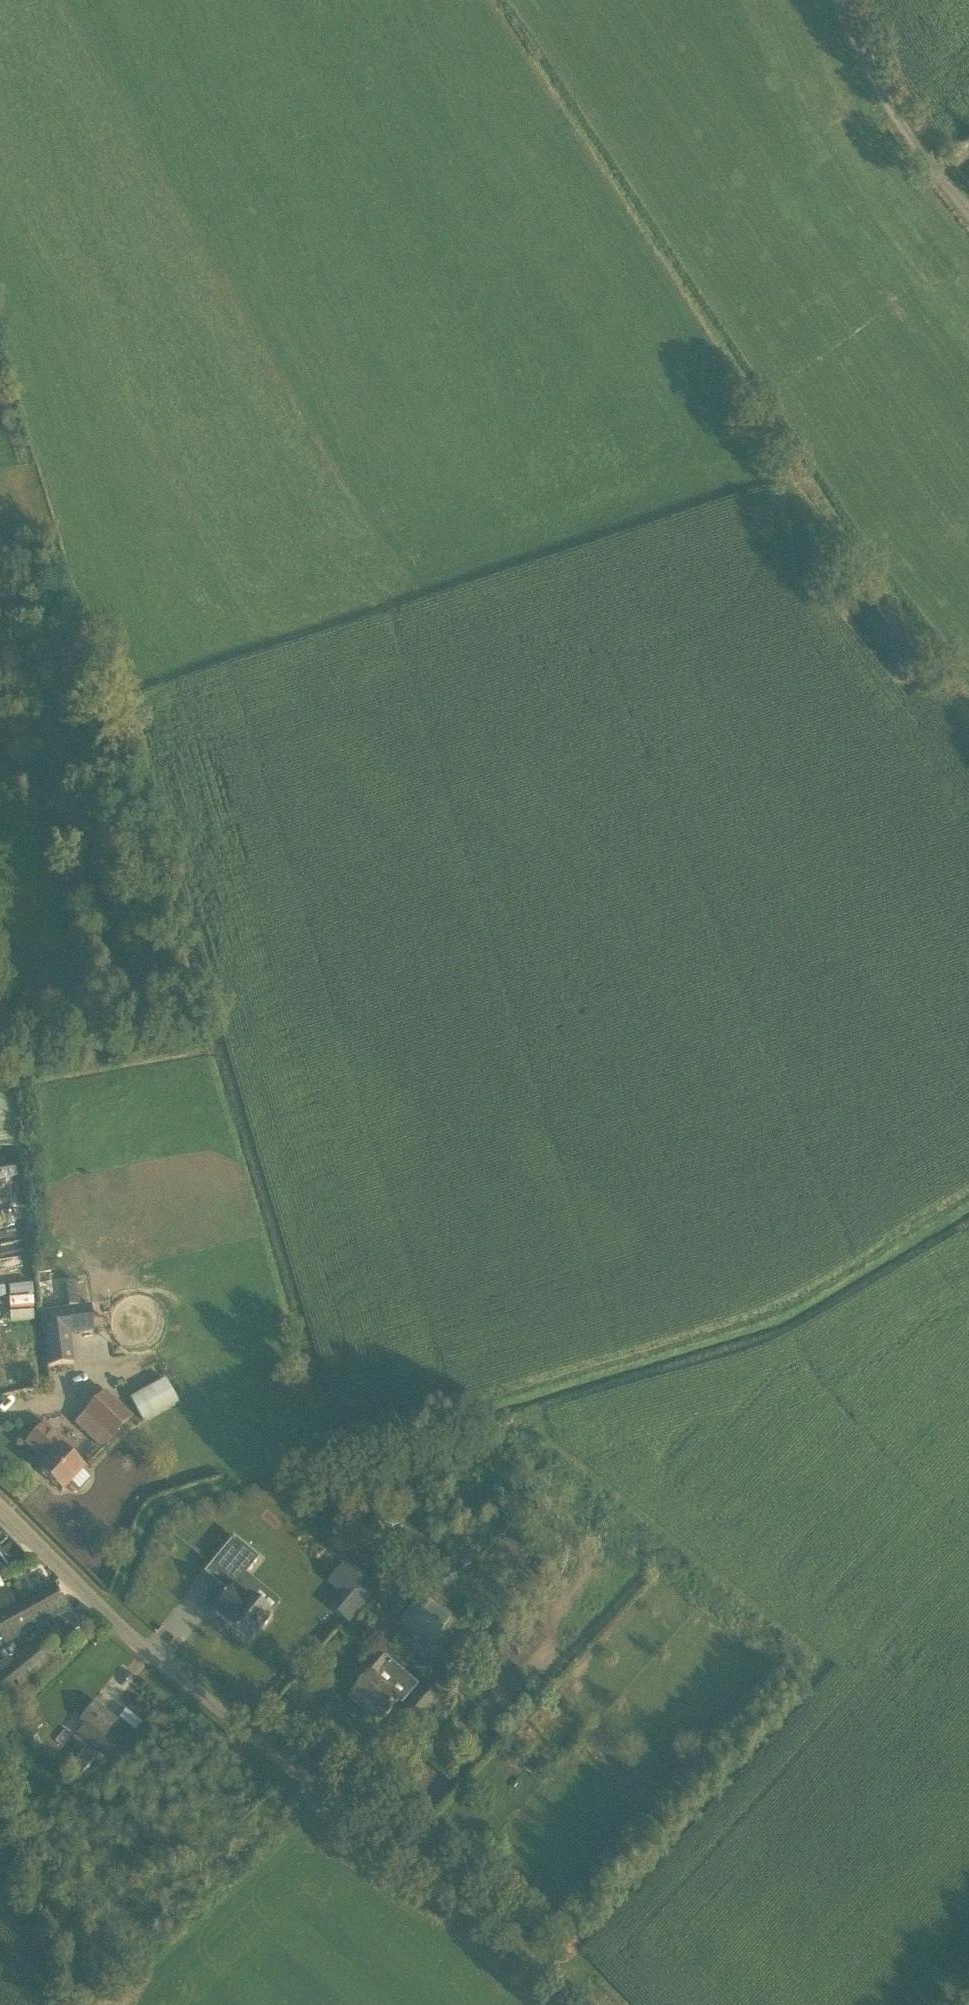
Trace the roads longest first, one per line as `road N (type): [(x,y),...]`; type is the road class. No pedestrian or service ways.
road 1 (unclassified): [(0,1501),(422,1898),(584,2004)]
road 2 (track): [(968,208),(876,88),(839,0)]

